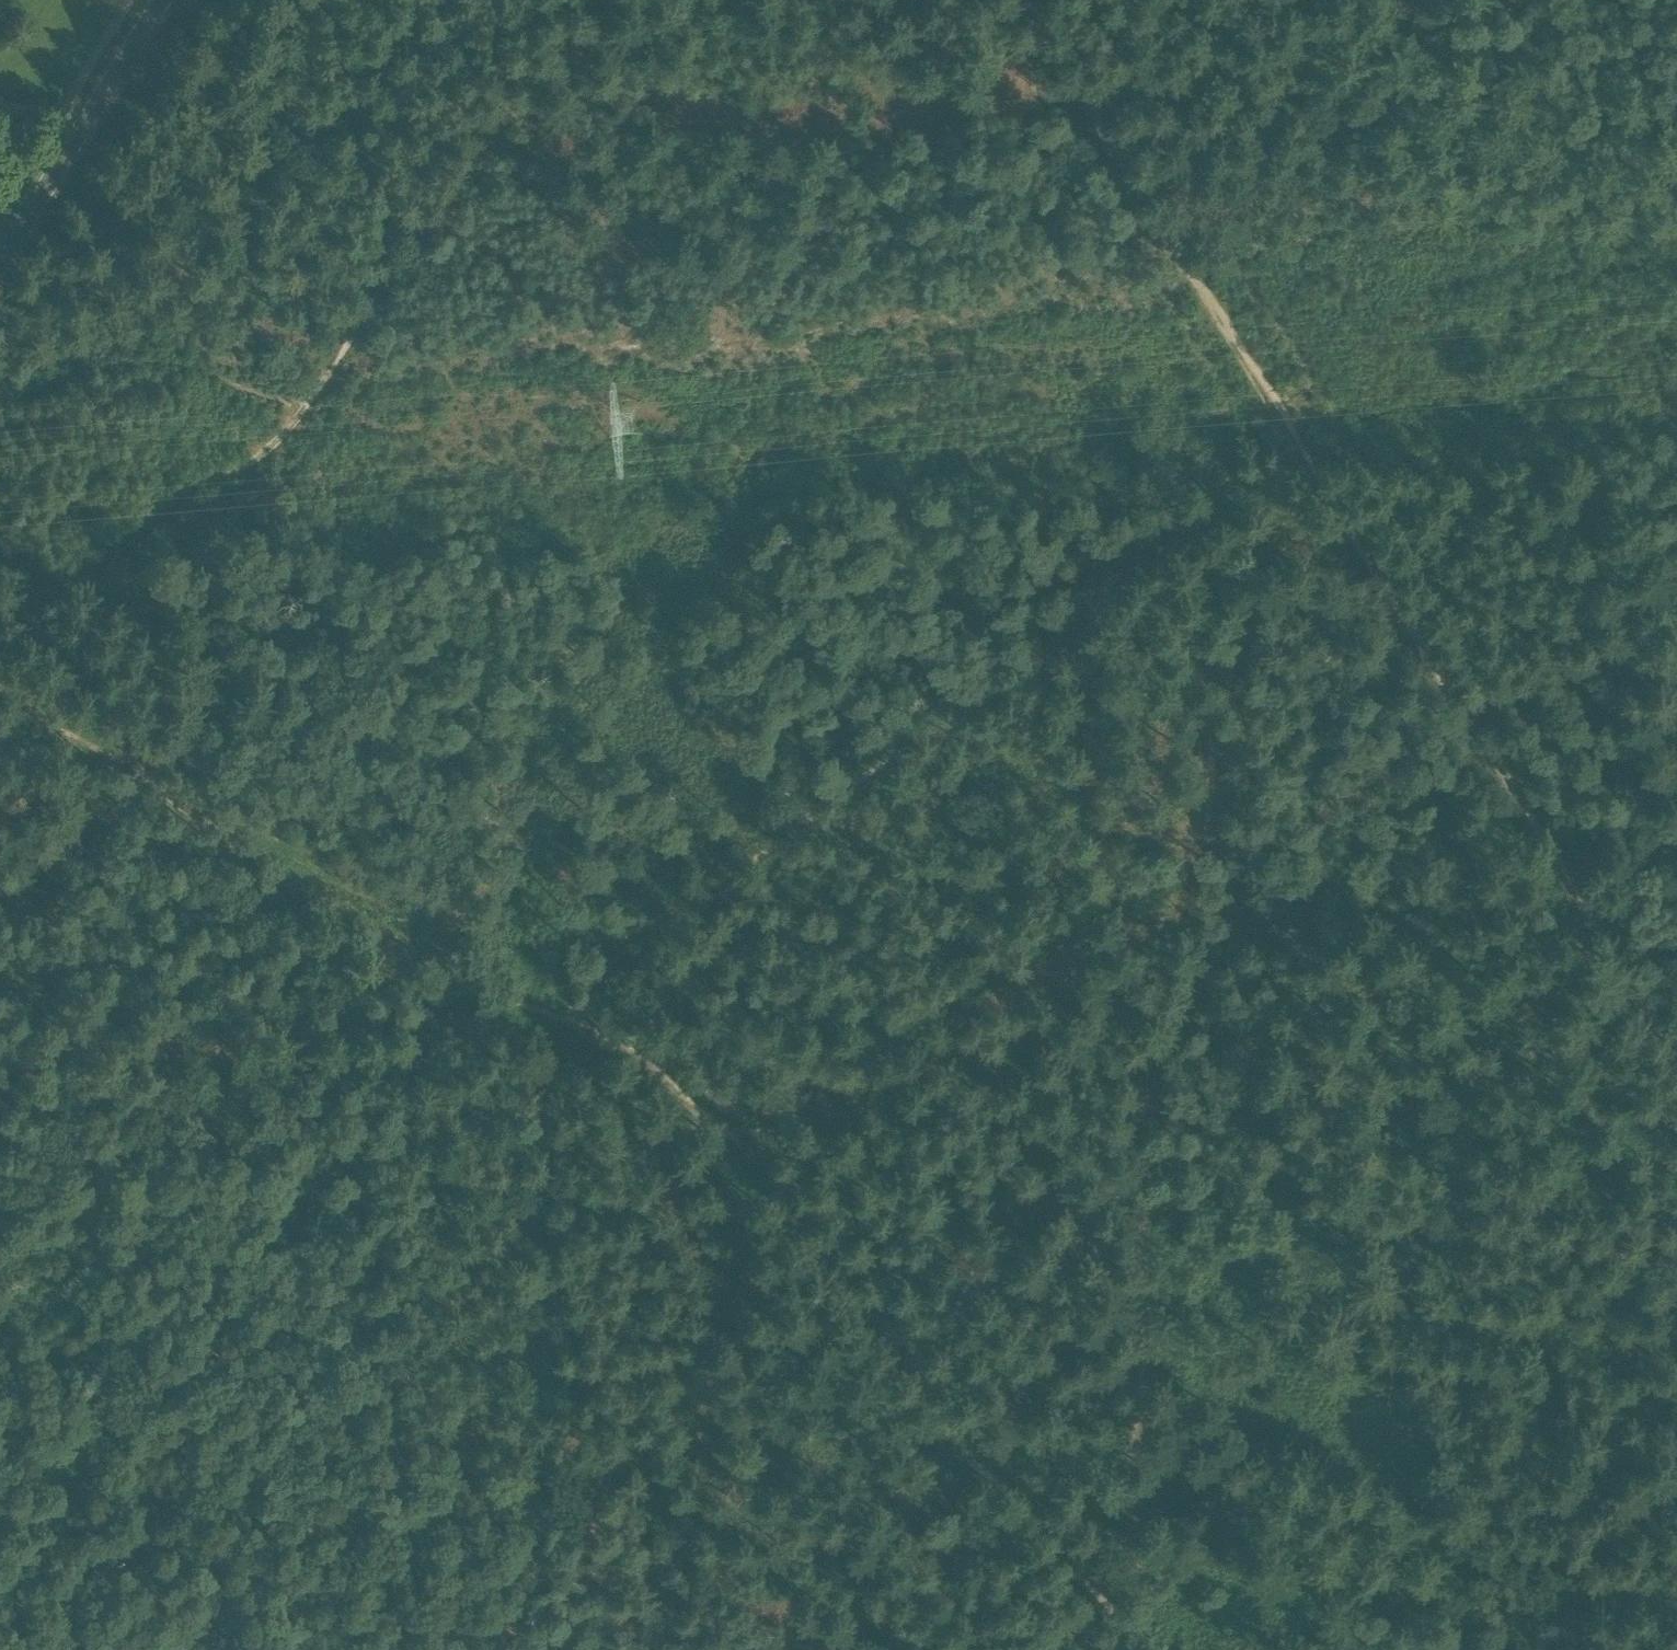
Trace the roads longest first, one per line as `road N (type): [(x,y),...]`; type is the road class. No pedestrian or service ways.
road 1 (track): [(1028,0),(1474,720)]
road 2 (track): [(1474,720),(1676,1049)]
road 3 (tertiary): [(0,259),(163,0)]

